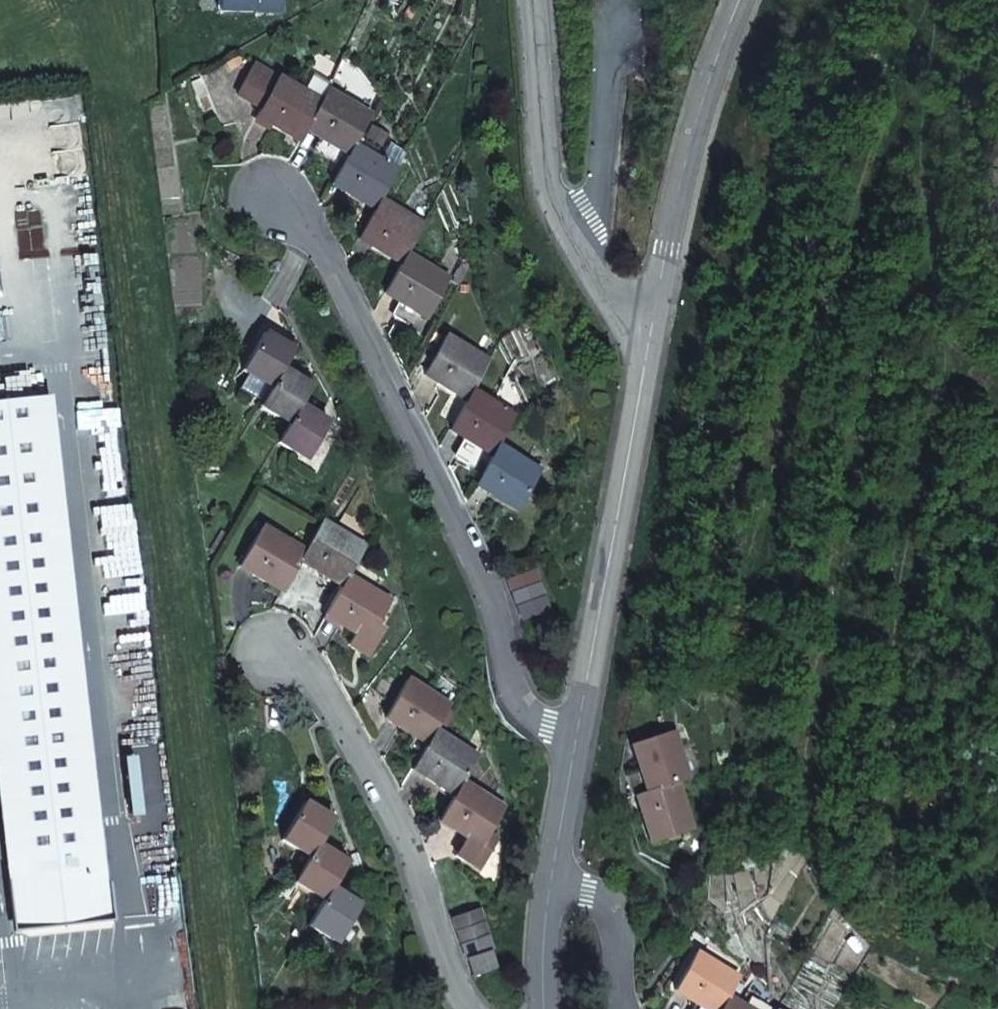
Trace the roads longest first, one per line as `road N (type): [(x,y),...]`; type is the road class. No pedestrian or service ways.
road 1 (residential): [(269,193),(328,261),(491,596),(518,694),(546,724),(577,735)]
road 2 (residential): [(271,648),(308,671),(400,823),(450,978),(472,1008)]
road 3 (residential): [(577,735),(654,329)]
road 4 (residential): [(654,329),(710,88),(746,0)]
road 5 (residential): [(605,0),(607,185),(575,237)]
road 6 (residential): [(575,237),(550,184),(529,0)]
road 7 (residential): [(626,1008),(608,915),(550,879)]
road 8 (residential): [(550,879),(577,735)]
road 9 (residential): [(539,1008),(550,879)]
road 10 (residential): [(654,329),(618,305),(575,237)]

